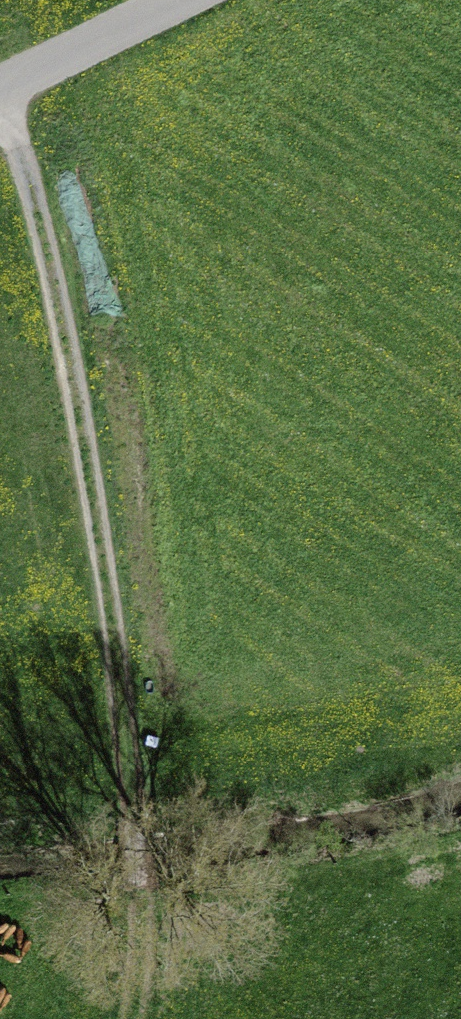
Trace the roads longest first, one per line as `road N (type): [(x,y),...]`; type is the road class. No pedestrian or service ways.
road 1 (track): [(2,89),(63,312),(90,466),(141,886)]
road 2 (unclassified): [(0,90),(185,0)]
road 3 (track): [(134,1018),(141,886)]

